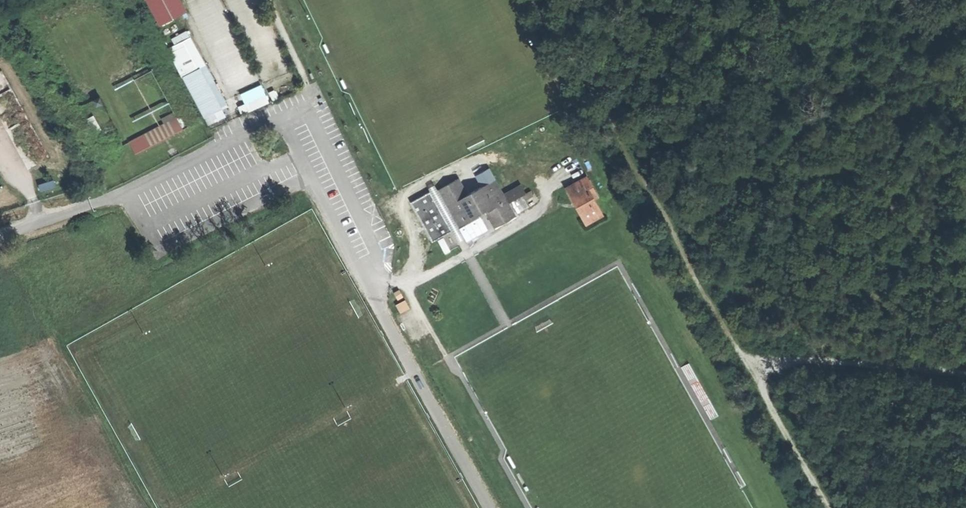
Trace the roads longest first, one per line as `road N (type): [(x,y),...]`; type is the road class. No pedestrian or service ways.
road 1 (unclassified): [(490,507),(385,319),(375,255),(306,109),(125,192),(0,237)]
road 2 (track): [(965,331),(931,330),(775,236),(713,113),(639,56),(602,18),(598,0)]

